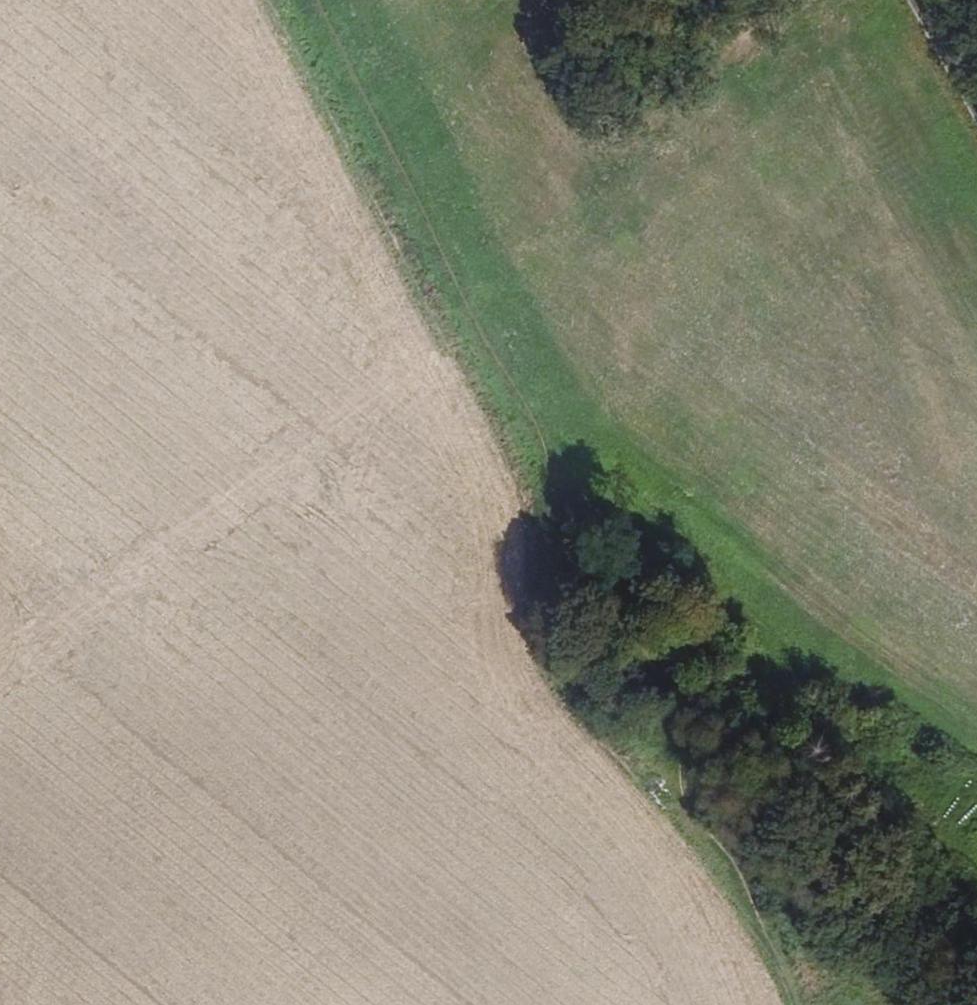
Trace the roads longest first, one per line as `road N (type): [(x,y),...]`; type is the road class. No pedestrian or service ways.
road 1 (track): [(796,1004),(751,876),(308,0)]
road 2 (tertiary): [(976,108),(917,0)]

